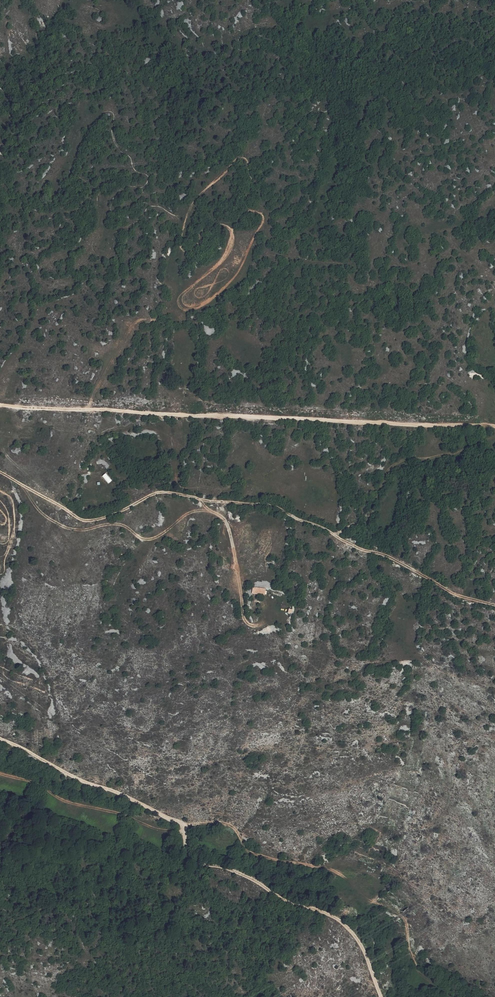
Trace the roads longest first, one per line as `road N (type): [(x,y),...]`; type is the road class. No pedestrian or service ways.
road 1 (track): [(0,406),(494,427)]
road 2 (track): [(183,825),(231,824),(248,852),(349,878),(405,919),(413,960),(446,992)]
road 3 (track): [(183,825),(188,856),(199,863),(236,871),(348,927),(382,996)]
road 4 (track): [(0,472),(86,522),(155,493),(199,499)]
road 5 (track): [(0,738),(183,825)]
road 6 (track): [(335,535),(368,520),(390,470),(406,460),(456,454),(494,435)]
road 7 (track): [(199,499),(227,523),(246,623),(262,624),(275,607)]
road 8 (track): [(335,535),(456,595),(494,605)]
road 9 (track): [(199,499),(277,506),(335,535)]

